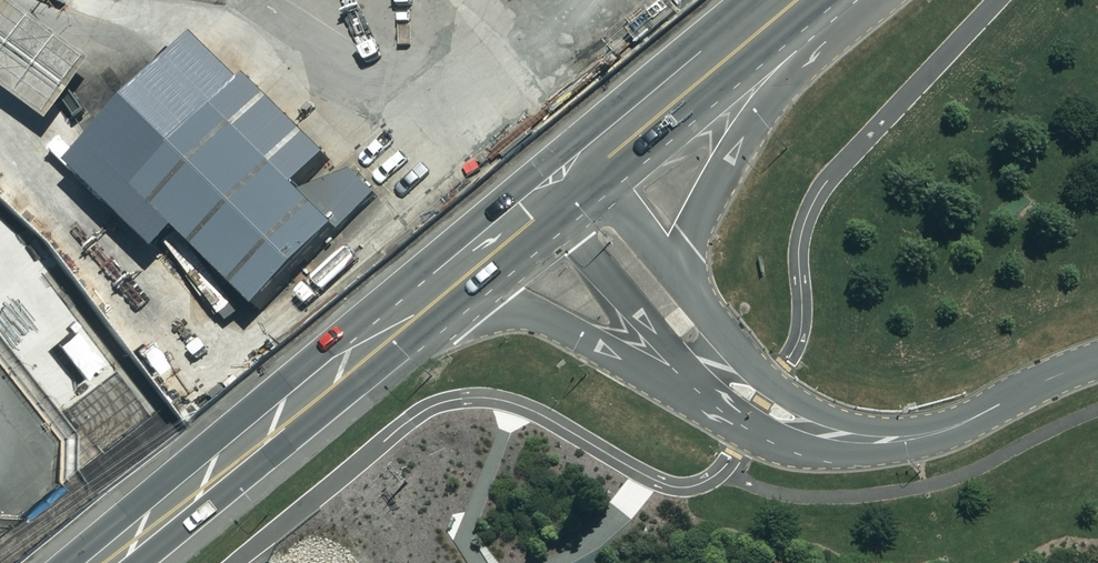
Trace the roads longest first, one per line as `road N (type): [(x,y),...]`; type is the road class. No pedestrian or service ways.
road 1 (secondary): [(406,302),(93,562)]
road 2 (secondary): [(732,419),(536,313),(475,298),(406,302)]
road 3 (secondary): [(822,0),(705,210),(693,249),(693,302)]
road 4 (residential): [(732,419),(574,246),(540,196)]
road 5 (residential): [(693,302),(773,385),(855,426),(910,438)]
road 6 (secondary): [(794,0),(589,158)]
road 7 (residential): [(1097,361),(910,438)]
road 8 (residential): [(910,438),(864,452),(822,451),(732,419)]
road 9 (residential): [(589,158),(693,302)]
road 10 (secondary): [(540,196),(406,302)]

